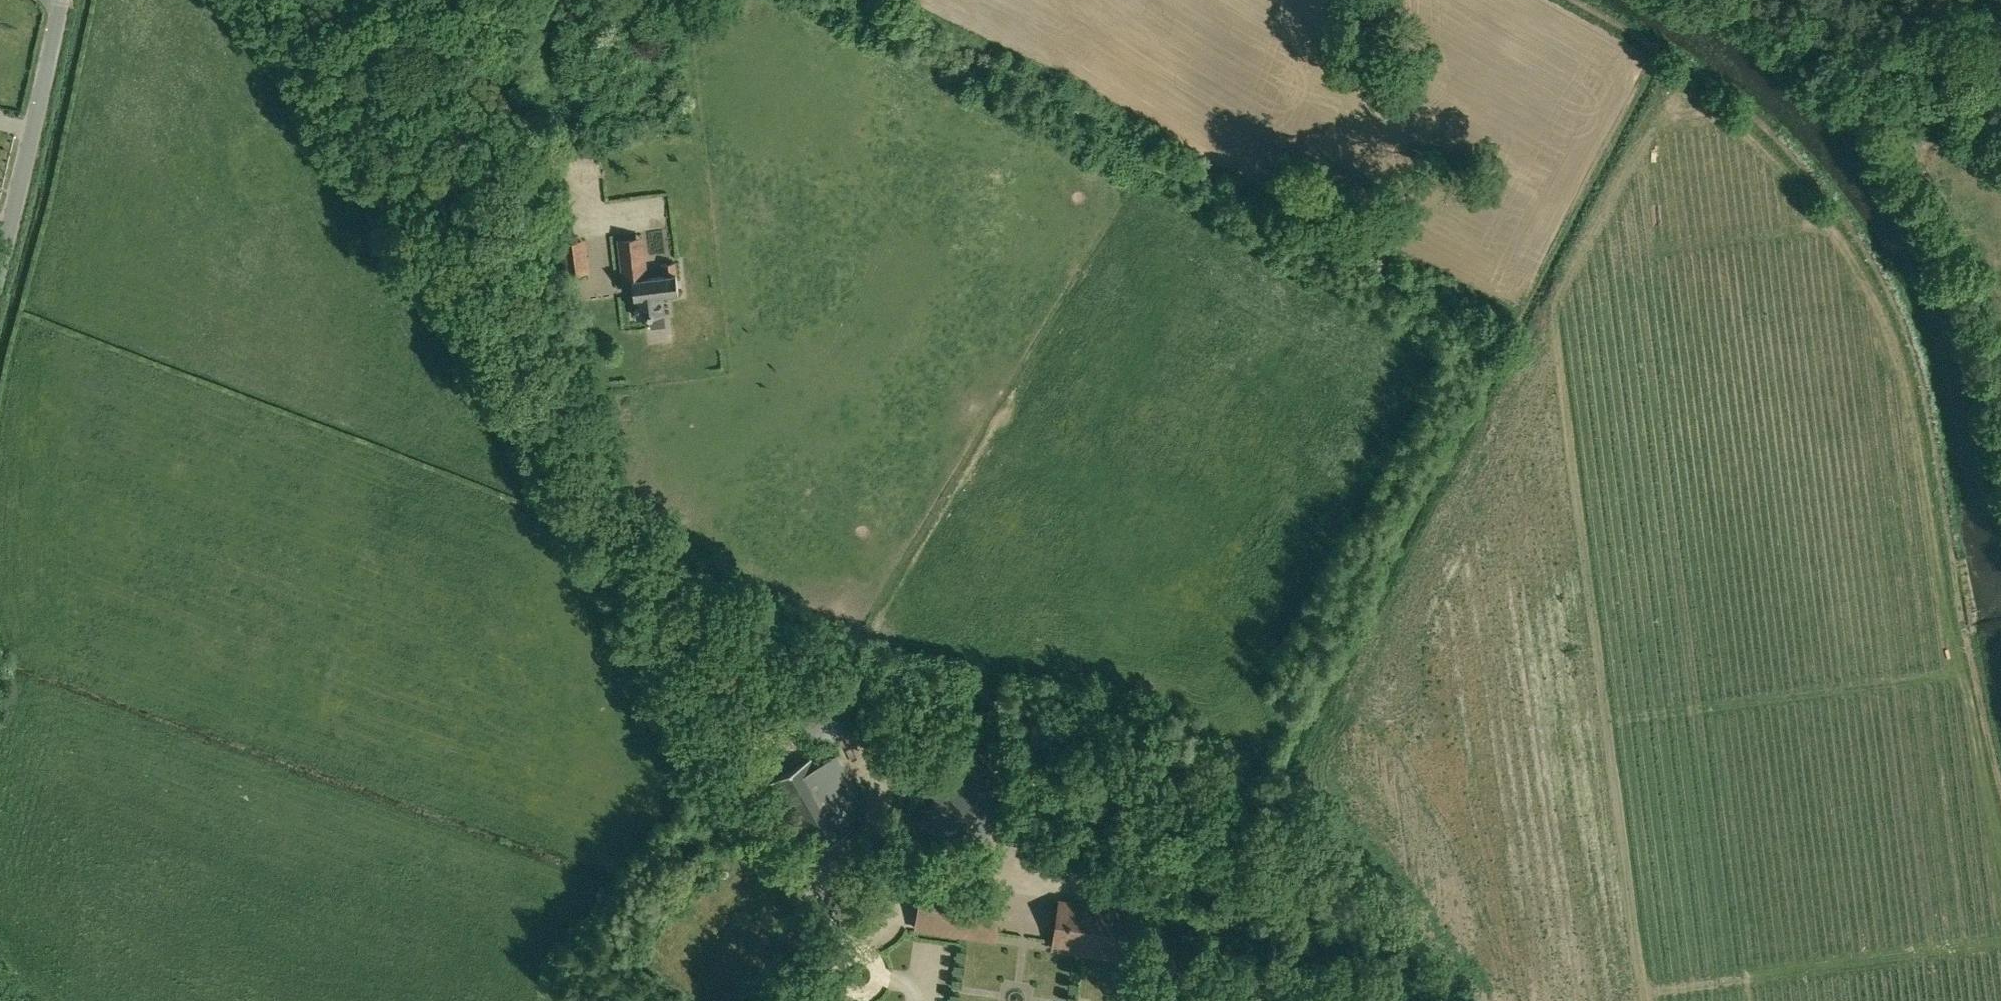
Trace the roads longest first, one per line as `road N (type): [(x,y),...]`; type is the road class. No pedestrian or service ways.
road 1 (residential): [(0,268),(63,0)]

